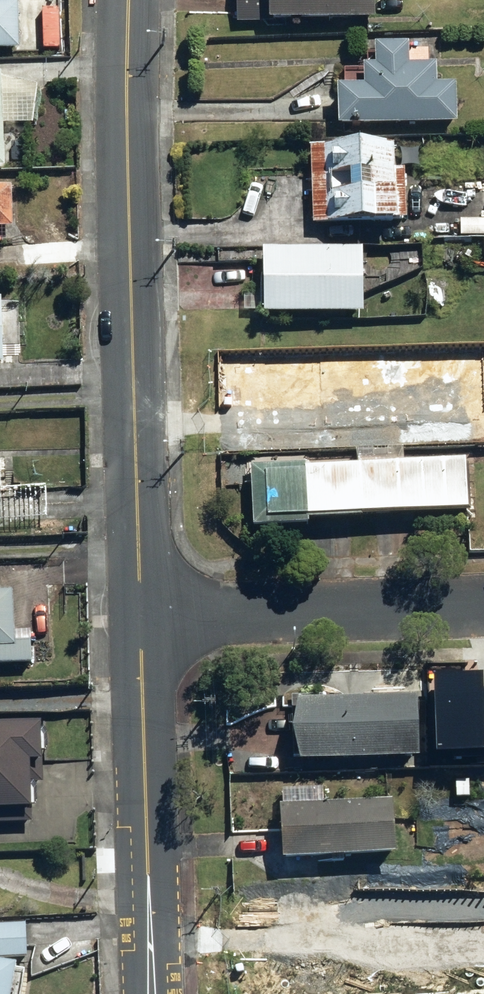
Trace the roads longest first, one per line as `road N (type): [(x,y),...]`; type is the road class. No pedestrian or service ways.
road 1 (unclassified): [(133,0),(144,634)]
road 2 (unclassified): [(144,634),(154,993)]
road 3 (residential): [(483,610),(144,634)]

